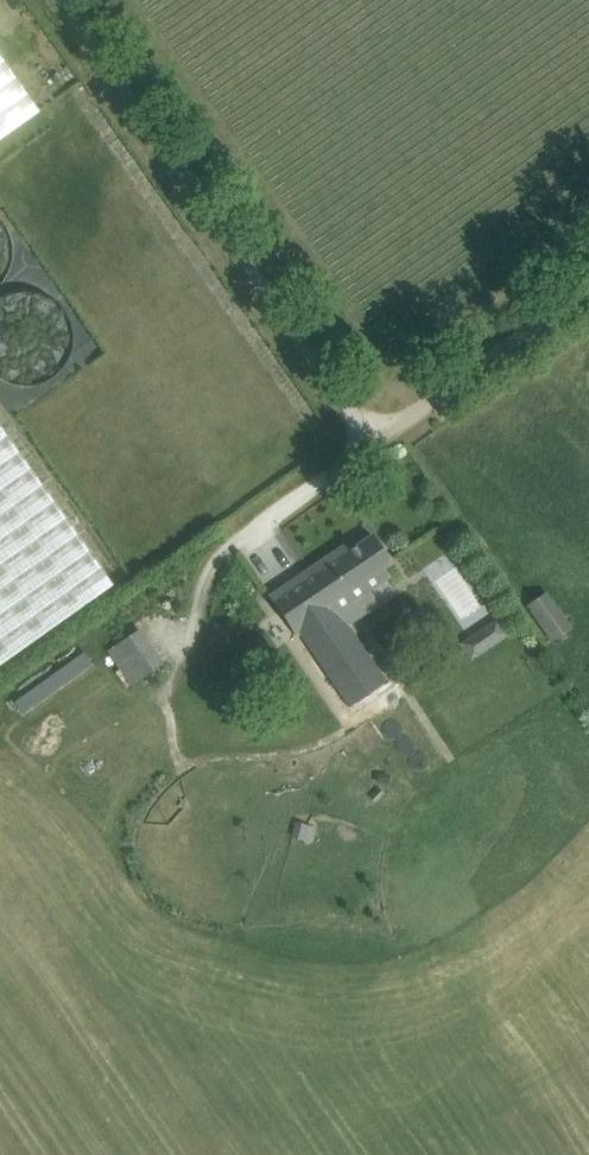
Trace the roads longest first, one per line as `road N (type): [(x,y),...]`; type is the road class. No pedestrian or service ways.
road 1 (unclassified): [(56,0),(370,443)]
road 2 (track): [(370,443),(588,298)]

